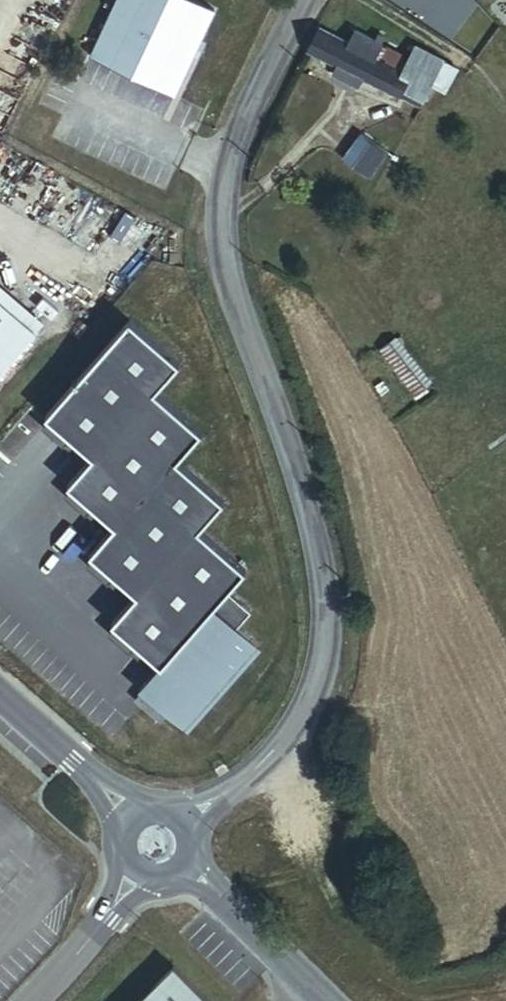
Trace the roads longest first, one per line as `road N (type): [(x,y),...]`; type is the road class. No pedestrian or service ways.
road 1 (unclassified): [(305,0),(258,71),(228,155),(222,242),(318,541),(333,613),(324,670),(303,716),(268,761),(157,845)]
road 2 (residential): [(157,845),(202,878),(330,1000)]
road 3 (residential): [(157,845),(0,694)]

